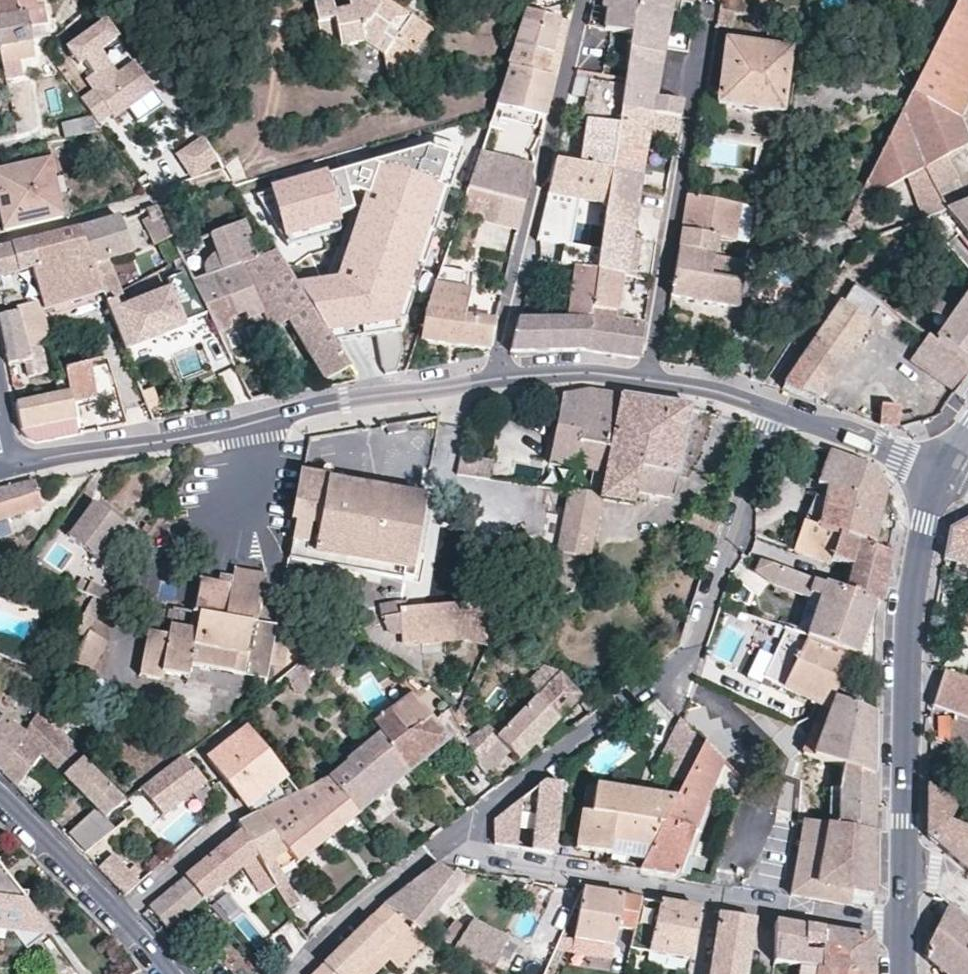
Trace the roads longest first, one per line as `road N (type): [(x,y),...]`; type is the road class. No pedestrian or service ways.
road 1 (residential): [(436,845),(686,650),(773,414)]
road 2 (residential): [(5,467),(237,429),(357,397),(497,379)]
road 3 (secondary): [(905,864),(913,603),(938,472)]
road 4 (residential): [(497,379),(581,0)]
road 5 (residential): [(710,894),(436,845)]
road 6 (residential): [(644,379),(686,129)]
road 7 (residential): [(170,973),(0,796)]
road 8 (residential): [(904,929),(710,894)]
road 9 (residential): [(297,973),(336,927),(436,845)]
road 10 (residential): [(773,414),(938,472)]
road 11 (residential): [(497,379),(644,379)]
road 12 (residential): [(644,379),(773,414)]

